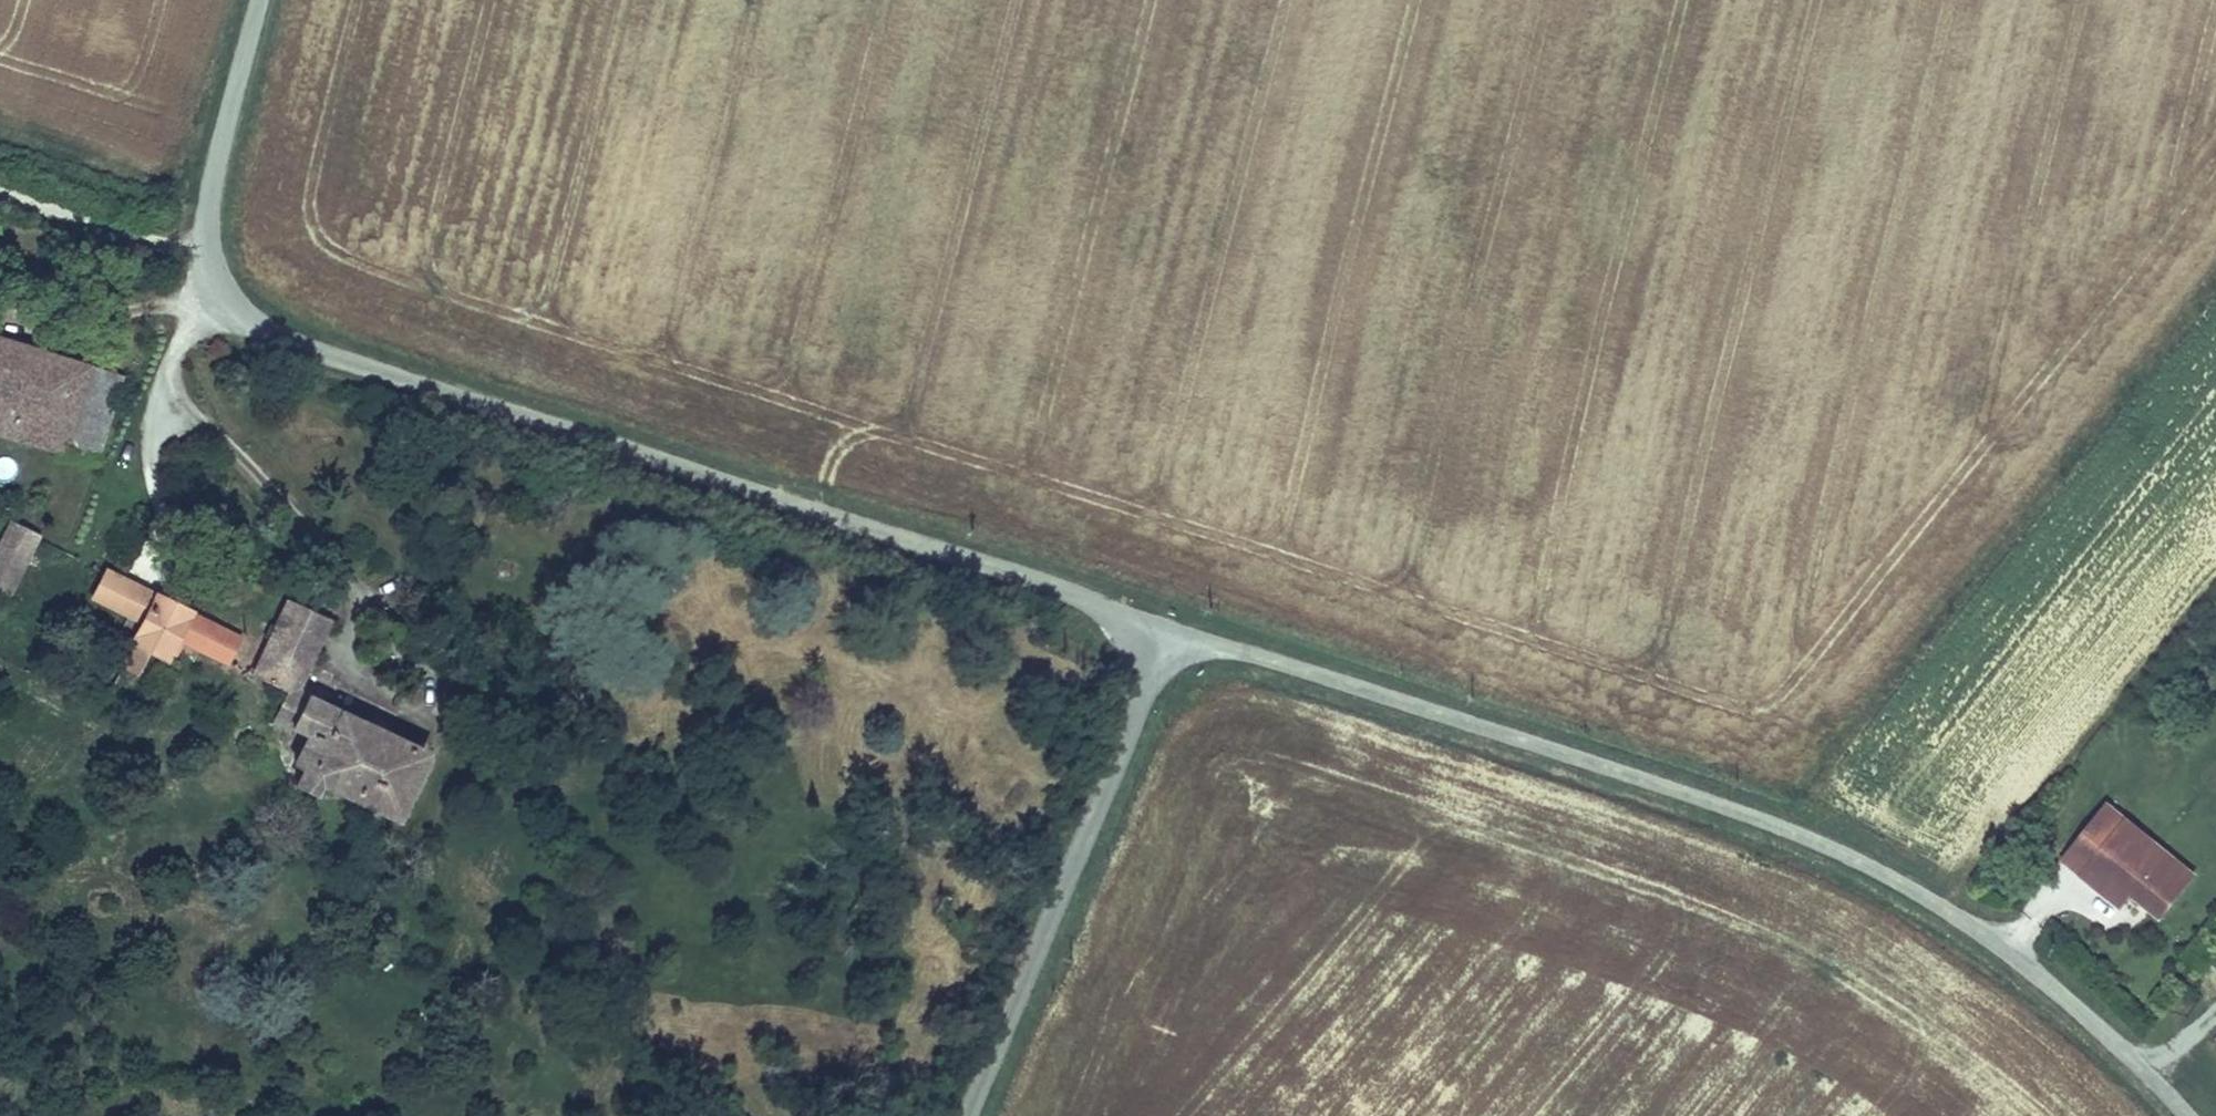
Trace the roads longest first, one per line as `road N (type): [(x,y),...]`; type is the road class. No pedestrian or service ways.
road 1 (tertiary): [(1137,652),(1115,613),(1089,598),(257,327),(217,285),(207,229),(261,0)]
road 2 (unclassified): [(1137,652),(1241,648),(1802,833),(1897,879),(2010,952),(2189,1115)]
road 3 (tertiary): [(966,1115),(1130,731),(1137,652)]

